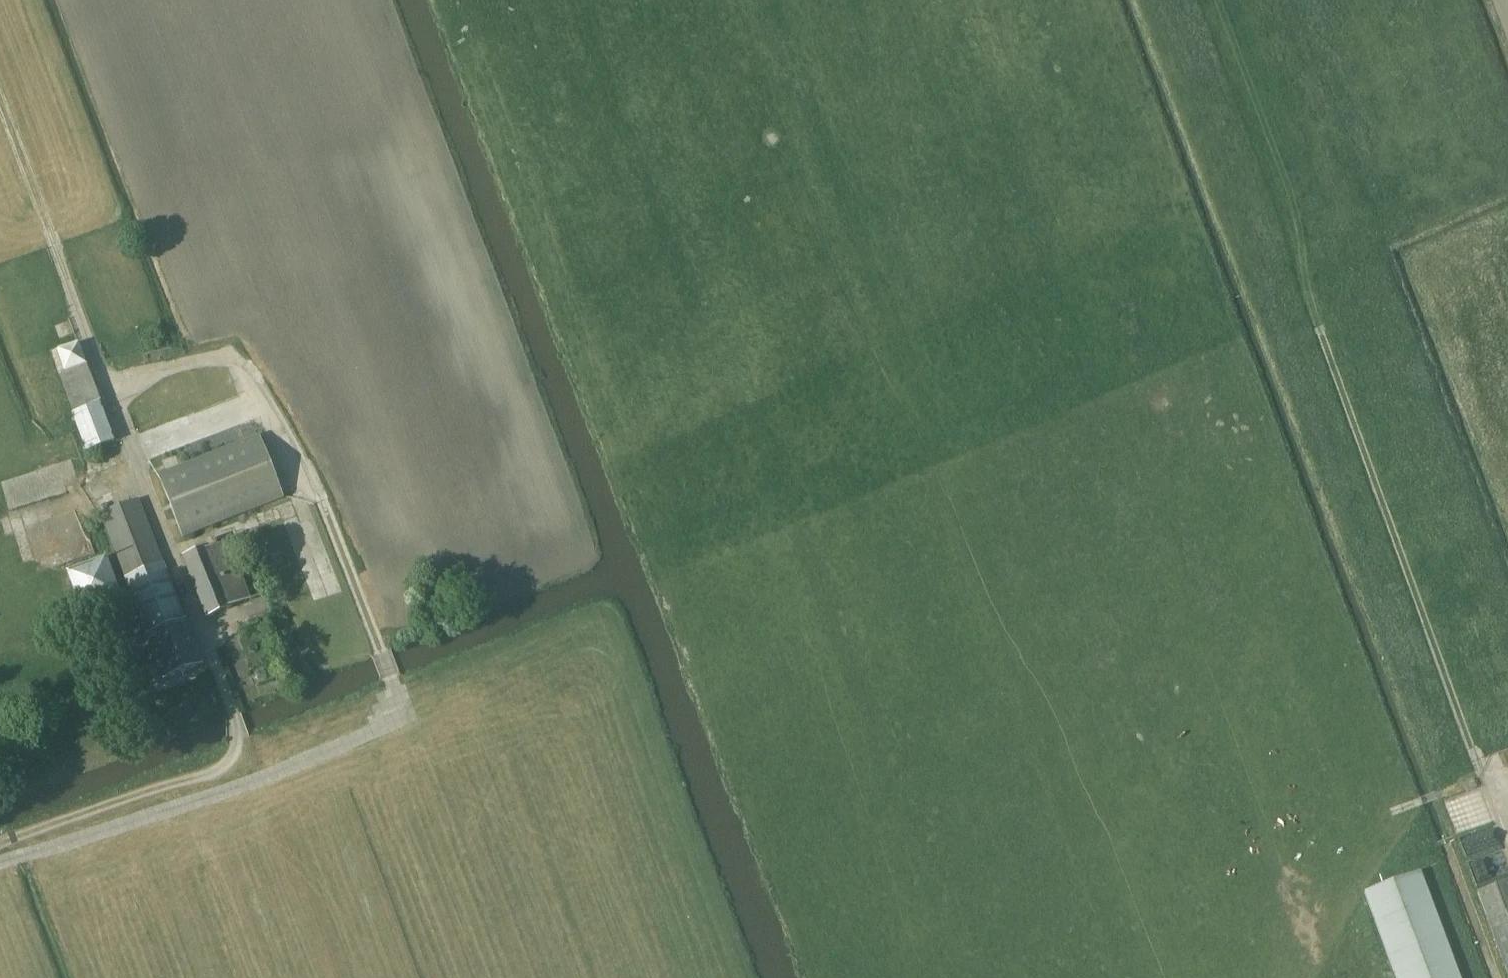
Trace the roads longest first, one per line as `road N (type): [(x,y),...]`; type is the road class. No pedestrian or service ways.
road 1 (track): [(0,859),(227,788),(394,722),(401,696),(380,650)]
road 2 (track): [(140,480),(0,97)]

